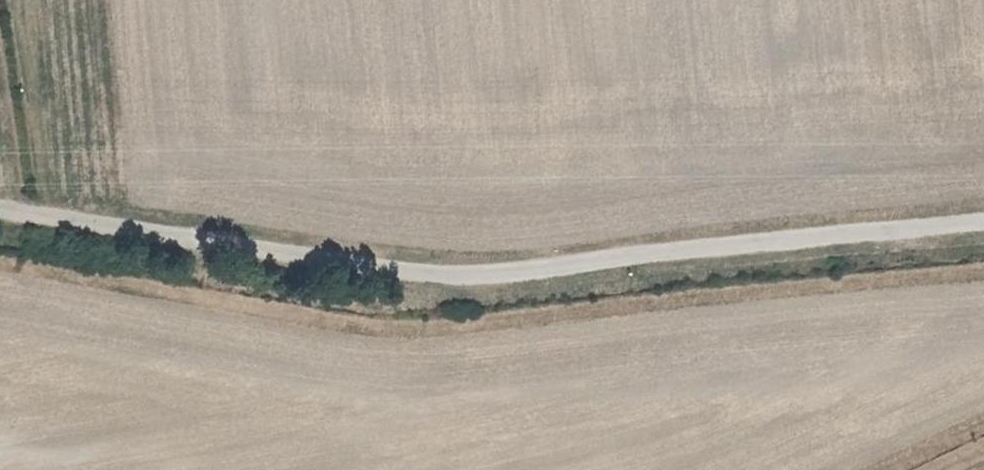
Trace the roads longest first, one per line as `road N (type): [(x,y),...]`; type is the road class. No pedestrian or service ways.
road 1 (track): [(0,210),(450,276),(983,223)]

